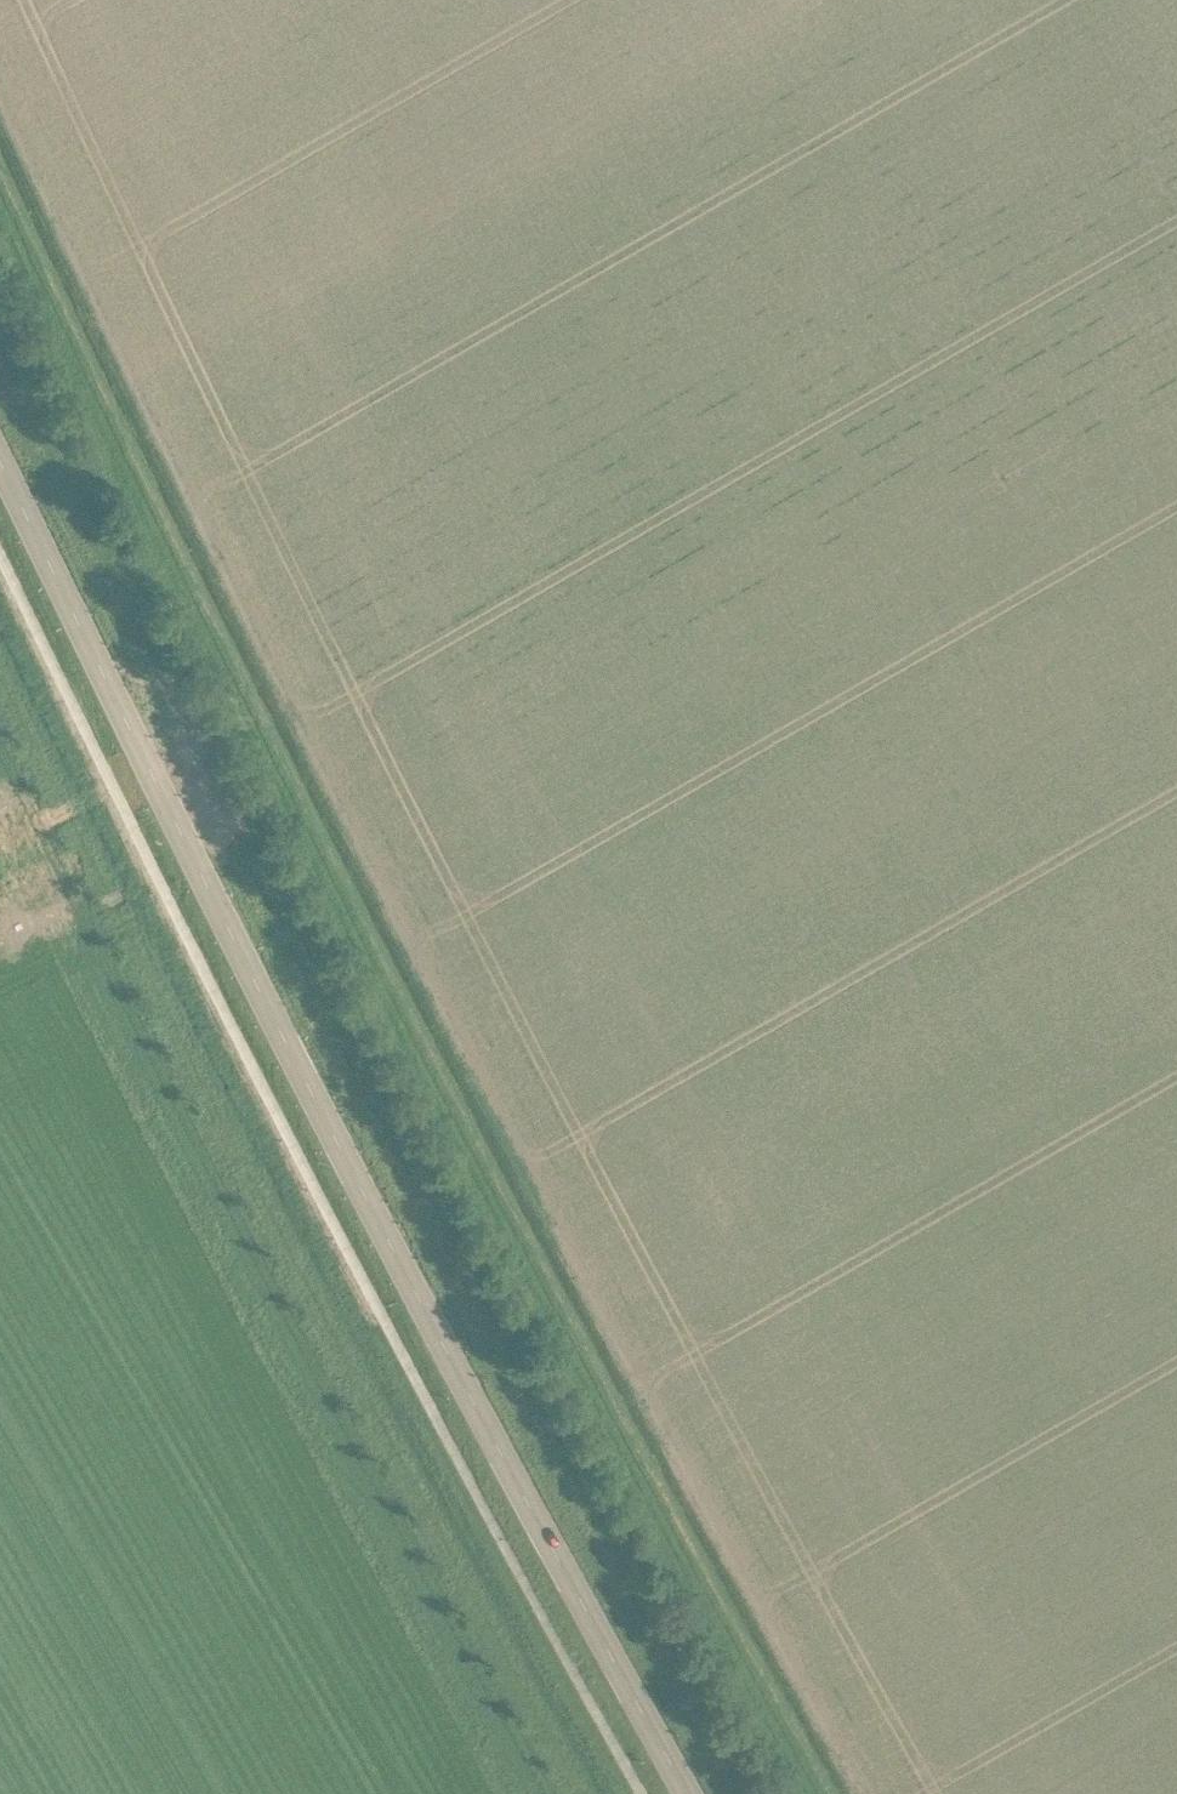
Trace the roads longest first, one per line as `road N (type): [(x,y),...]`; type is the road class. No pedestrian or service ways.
road 1 (tertiary): [(0,472),(452,1407),(672,1793)]

